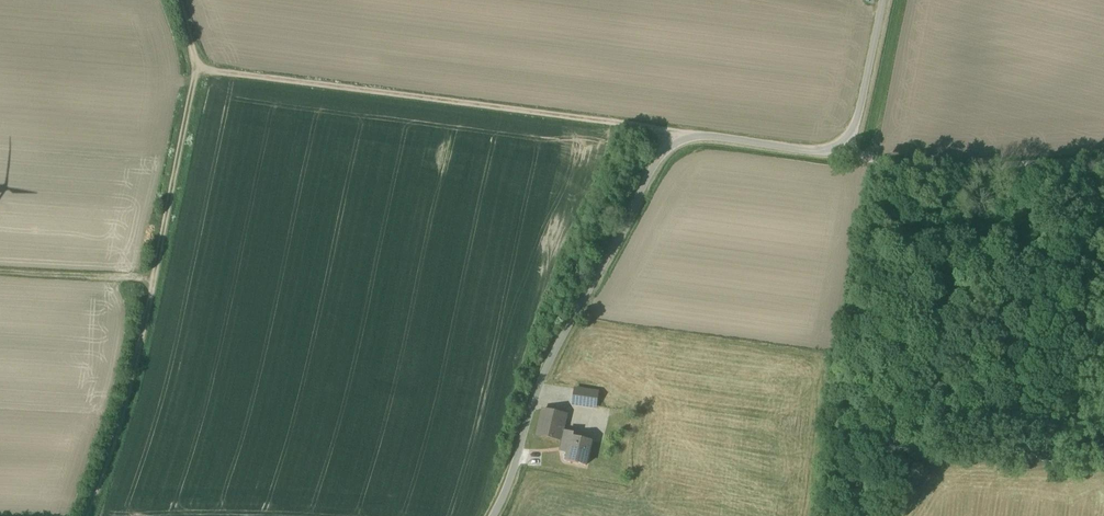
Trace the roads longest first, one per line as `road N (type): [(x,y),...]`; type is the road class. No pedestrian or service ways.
road 1 (unclassified): [(492,515),(553,360),(656,162),(682,140),(697,139),(839,148)]
road 2 (track): [(177,0),(196,70),(121,419),(87,515)]
road 3 (track): [(682,140),(659,129),(196,70)]
road 4 (unclassified): [(839,148),(943,168),(1103,162)]
road 5 (unclassified): [(883,0),(859,114),(839,148)]
road 6 (track): [(153,280),(0,273)]

